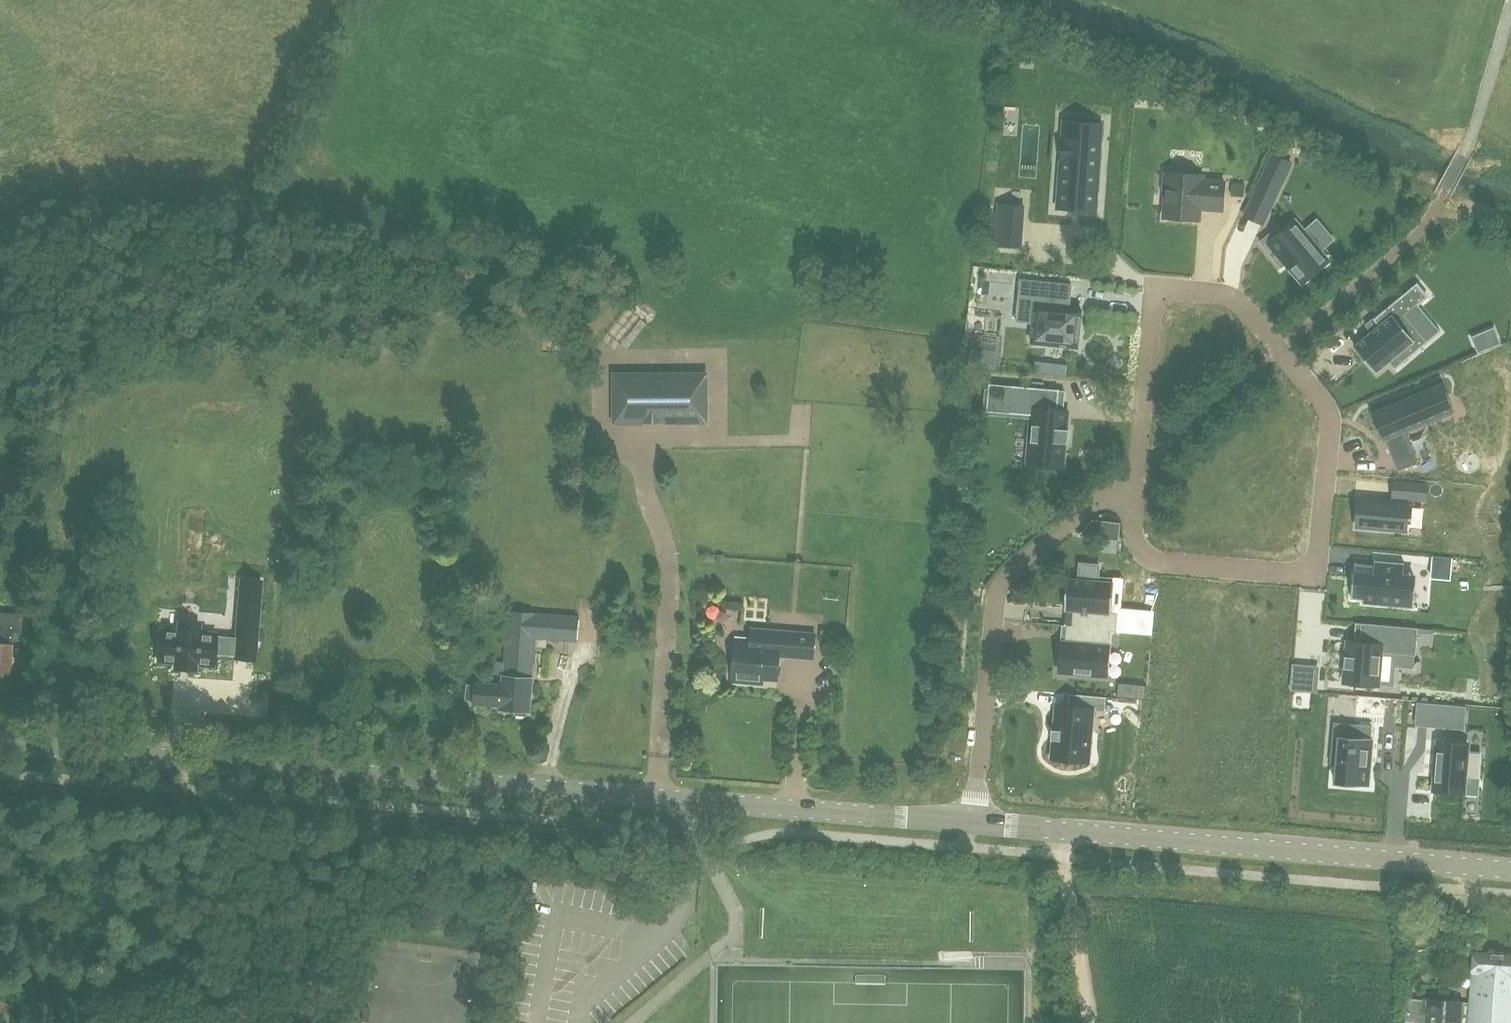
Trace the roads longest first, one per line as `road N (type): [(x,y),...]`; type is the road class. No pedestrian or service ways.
road 1 (tertiary): [(0,746),(974,822)]
road 2 (residential): [(1137,467),(1131,534),(1141,555),(1314,572),(1333,416),(1235,293),(1154,284)]
road 3 (tertiary): [(974,822),(1510,868)]
road 4 (residential): [(974,822),(999,580),(1137,467)]
road 5 (track): [(1092,1022),(1065,831)]
road 6 (residential): [(1154,284),(1137,467)]

